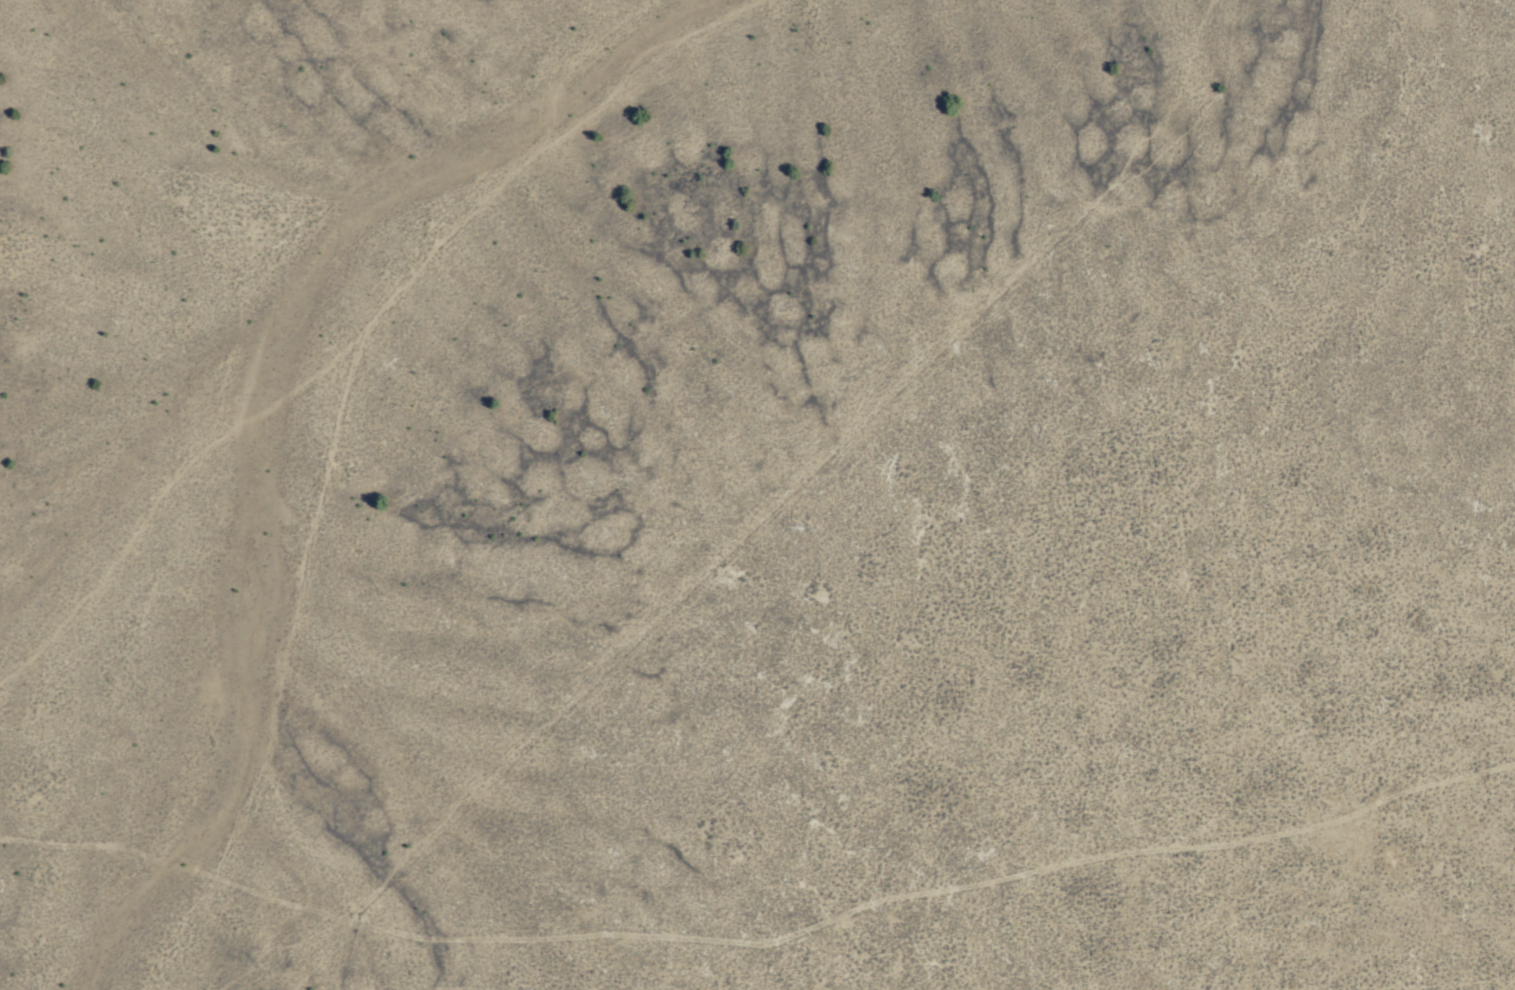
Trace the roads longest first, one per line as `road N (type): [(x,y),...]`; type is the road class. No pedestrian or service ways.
road 1 (track): [(1514,768),(1213,841),(865,911),(775,942),(438,939),(362,928),(137,862),(0,846)]

